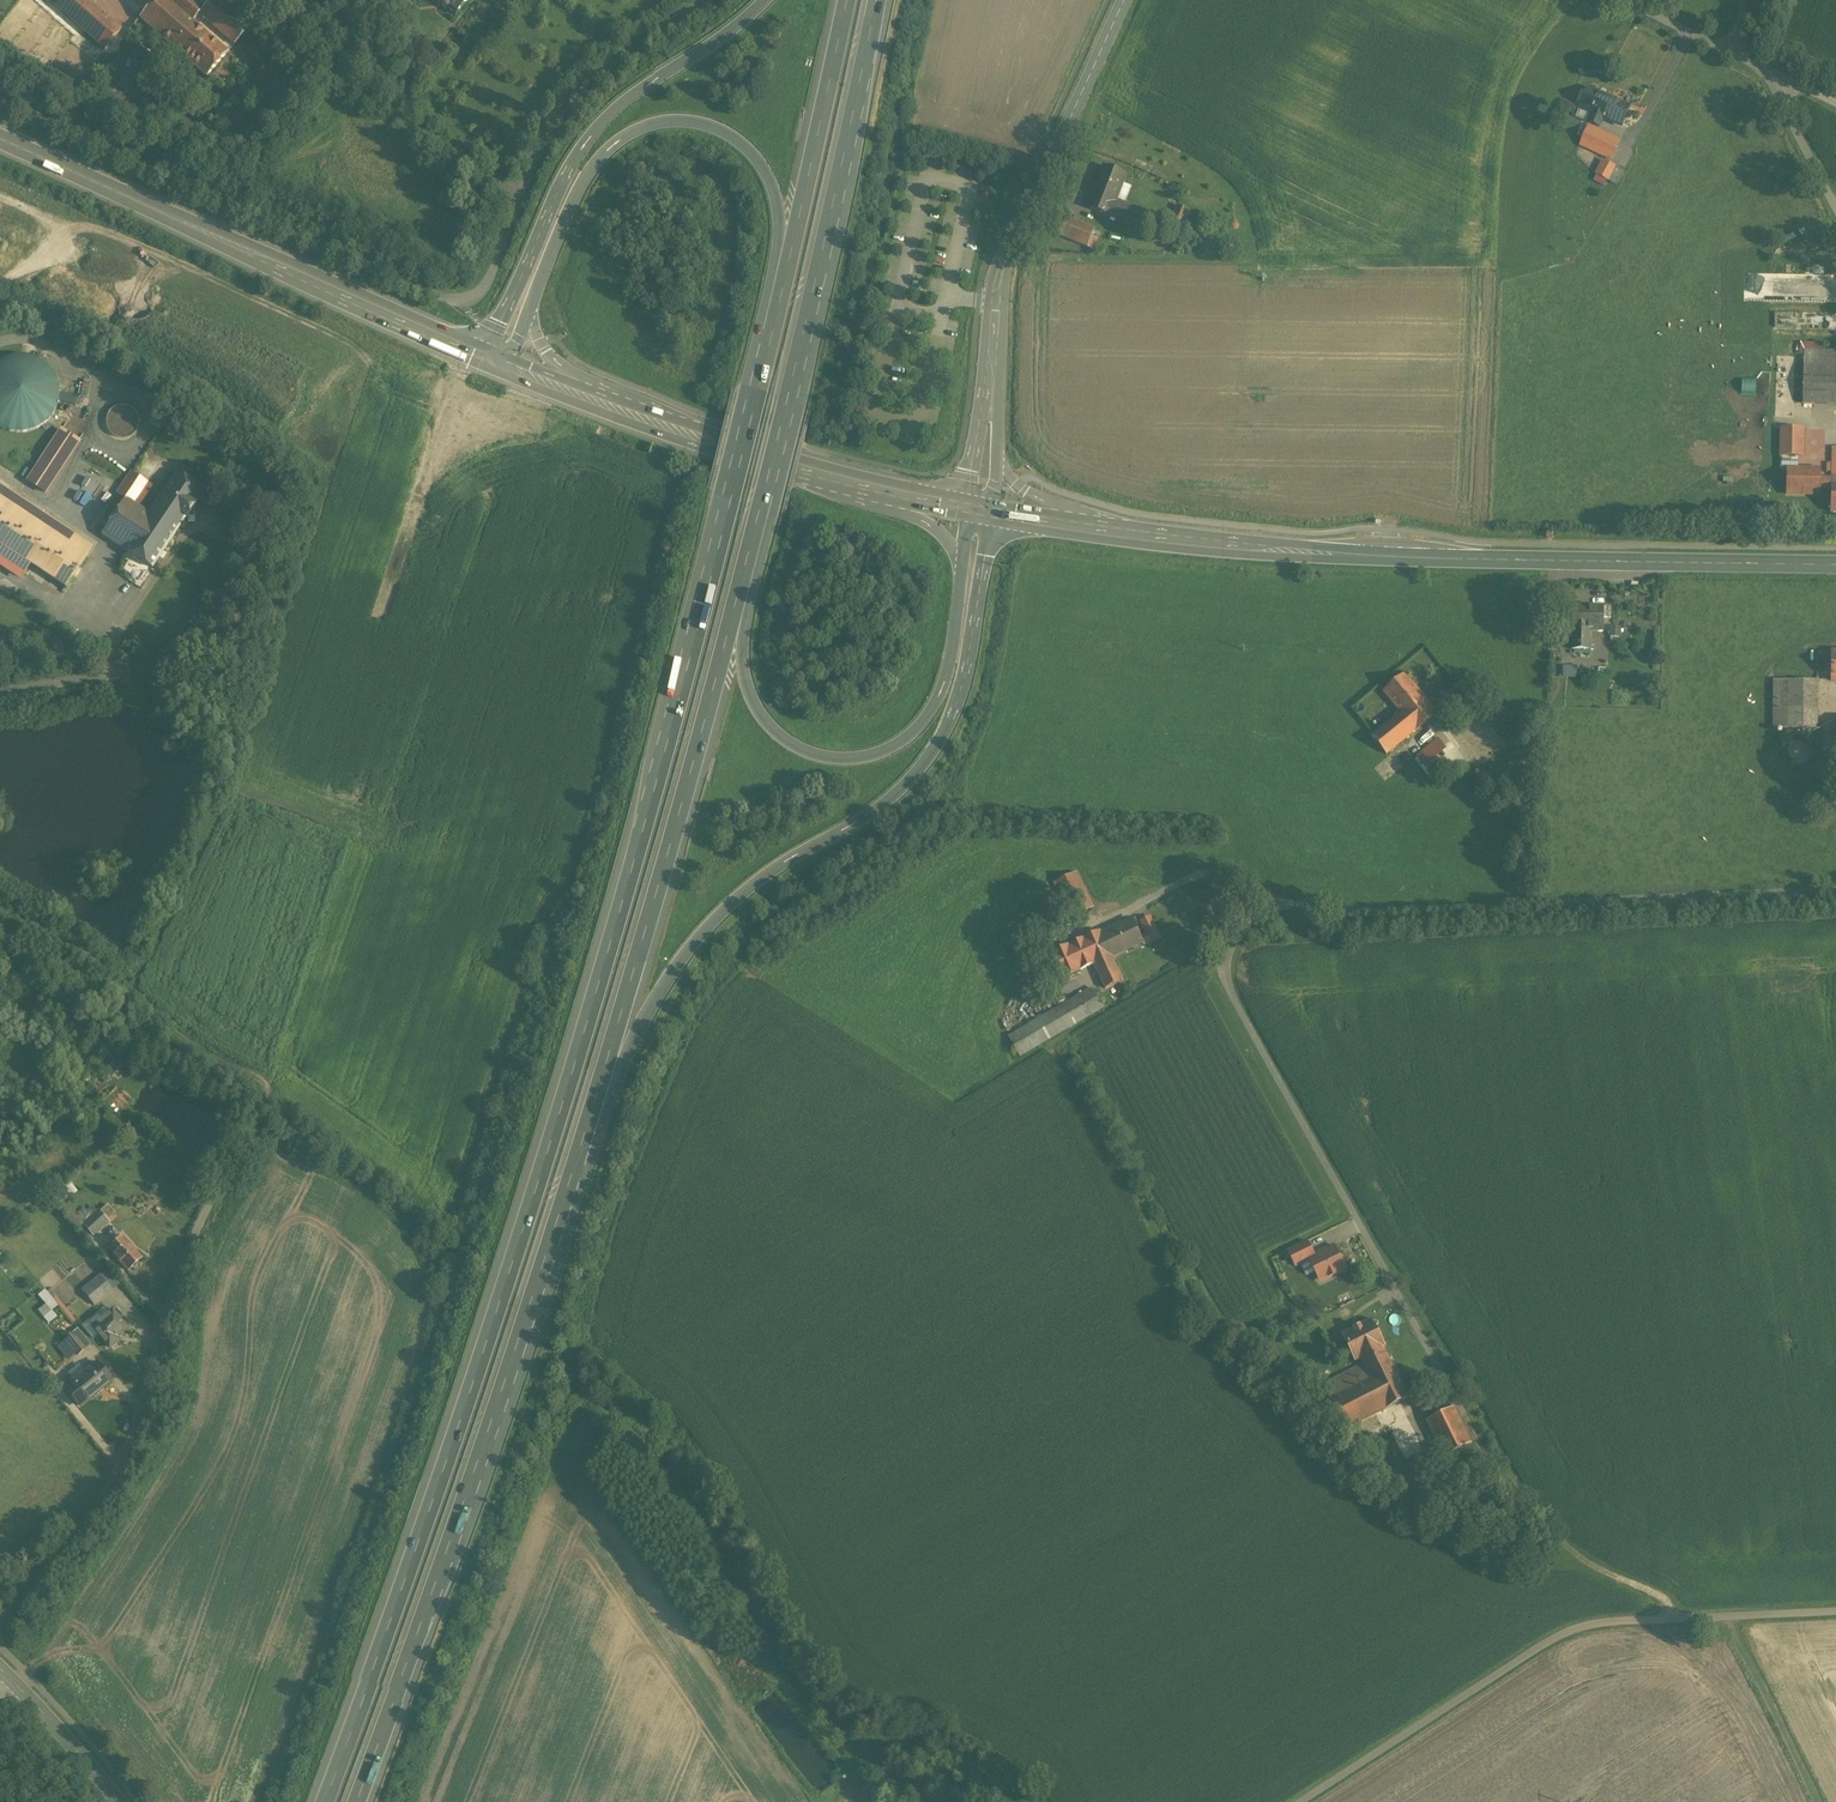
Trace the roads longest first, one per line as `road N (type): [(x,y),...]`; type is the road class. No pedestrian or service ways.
road 1 (motorway): [(766,358),(548,1163),(435,1509),(324,1801)]
road 2 (unclassified): [(1835,887),(1351,911),(1288,906),(1247,924),(1228,963),(1238,1008),(1425,1349)]
road 3 (unclassified): [(698,0),(626,49),(554,120),(484,285),(468,296),(426,290),(0,92)]
road 4 (motorway): [(564,1192),(591,1166),(637,1033),(699,935),(766,876),(881,807),(937,746),(968,658),(991,510)]
road 5 (primary): [(1835,565),(1418,558),(1114,527)]
road 6 (motorway): [(564,1192),(677,832),(763,501)]
road 7 (motorway): [(358,1801),(564,1192)]
road 8 (unclassified): [(1835,1610),(1585,1625),(1309,1801)]
road 9 (motorway): [(962,582),(944,684),(912,734),(873,754),(806,749),(770,726),(743,658),(769,542),(763,501)]
road 10 (unclassified): [(0,1624),(109,1481),(131,1440),(183,1264),(240,1146)]
road 11 (motorway): [(533,298),(592,168),(632,135),(692,124),(750,153),(773,192),(779,237),(761,325),(766,358)]
road 12 (primary): [(480,352),(0,138)]
road 13 (motorway): [(763,501),(876,0)]
road 14 (motorway): [(767,0),(620,108),(584,146),(480,352)]
road 15 (tertiary): [(993,380),(1006,254),(1123,0)]
road 16 (track): [(0,907),(52,932),(187,1038),(259,1079),(264,1103),(240,1146)]
road 17 (track): [(1425,1349),(1482,1451),(1535,1519),(1576,1557),(1650,1594),(1676,1617)]
road 18 (motorway): [(846,0),(766,358)]
road 19 (unclassified): [(1615,0),(1762,69),(1835,209)]
road 20 (primary): [(886,487),(589,396)]
road 21 (track): [(1006,254),(1254,260)]
road 22 (secondary): [(119,1801),(3,1671)]
road 23 (tertiary): [(1114,527),(1026,492),(997,449)]
road 24 (tertiary): [(993,380),(965,505)]
road 25 (motorway): [(886,487),(943,536),(962,582)]
road 26 (primary): [(1114,527),(991,510)]
road 27 (motorway): [(589,396),(539,346),(530,324),(533,298)]

